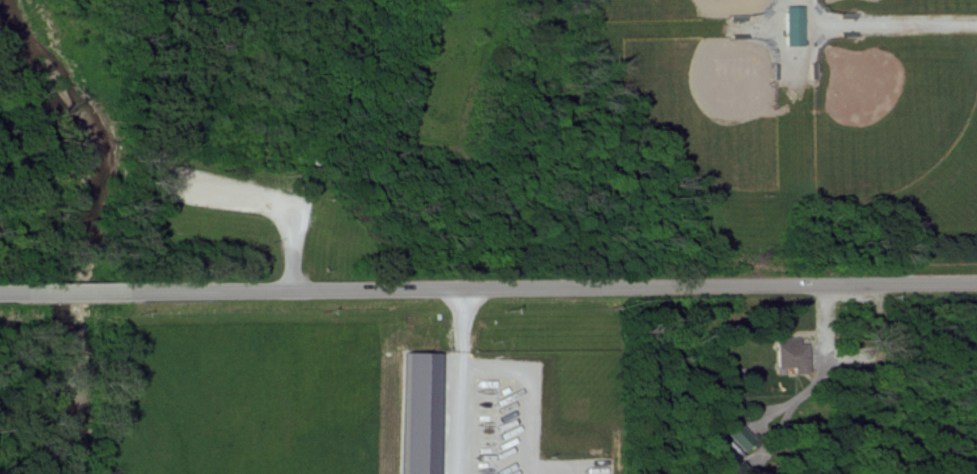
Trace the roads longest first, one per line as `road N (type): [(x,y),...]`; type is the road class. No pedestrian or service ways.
road 1 (tertiary): [(144,293),(976,284)]
road 2 (residential): [(906,285),(940,473)]
road 3 (tertiary): [(14,294),(144,293)]

